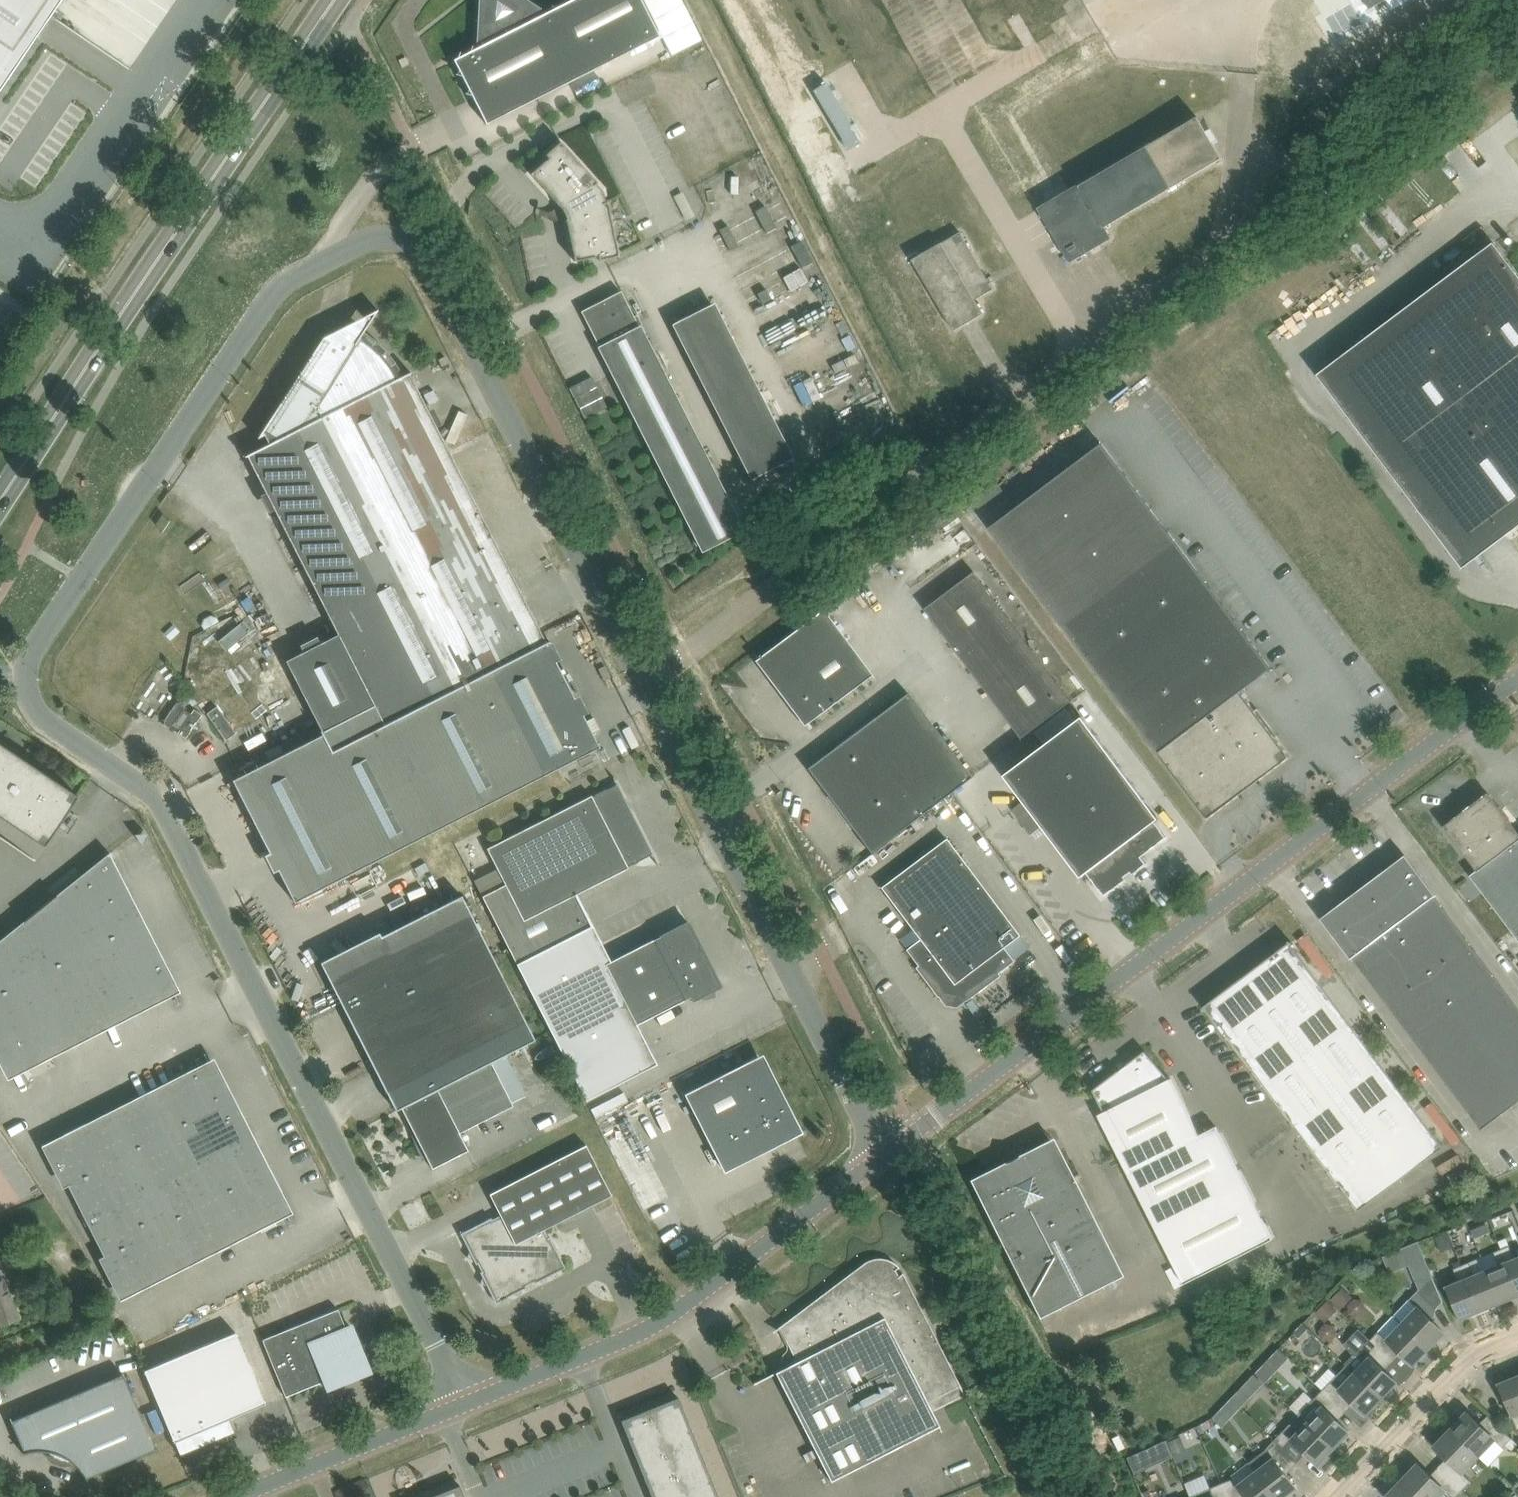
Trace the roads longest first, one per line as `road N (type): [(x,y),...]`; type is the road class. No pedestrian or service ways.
road 1 (unclassified): [(642,684),(428,262),(402,242),(372,239),(279,285),(29,656),(28,693),(40,718),(144,787),(169,817),(468,1401)]
road 2 (unclassified): [(642,684),(1229,244),(1246,74)]
road 3 (unclassified): [(886,1155),(1517,677)]
road 4 (secondary): [(0,501),(337,0)]
road 5 (unclassified): [(886,1155),(642,684)]
road 6 (unclassified): [(468,1401),(662,1322),(886,1155)]
road 7 (unclassified): [(232,1496),(468,1401)]
road 8 (residential): [(1337,1496),(1472,1357),(1517,1338)]
road 9 (track): [(59,1247),(80,1299),(76,1321),(0,1361)]

